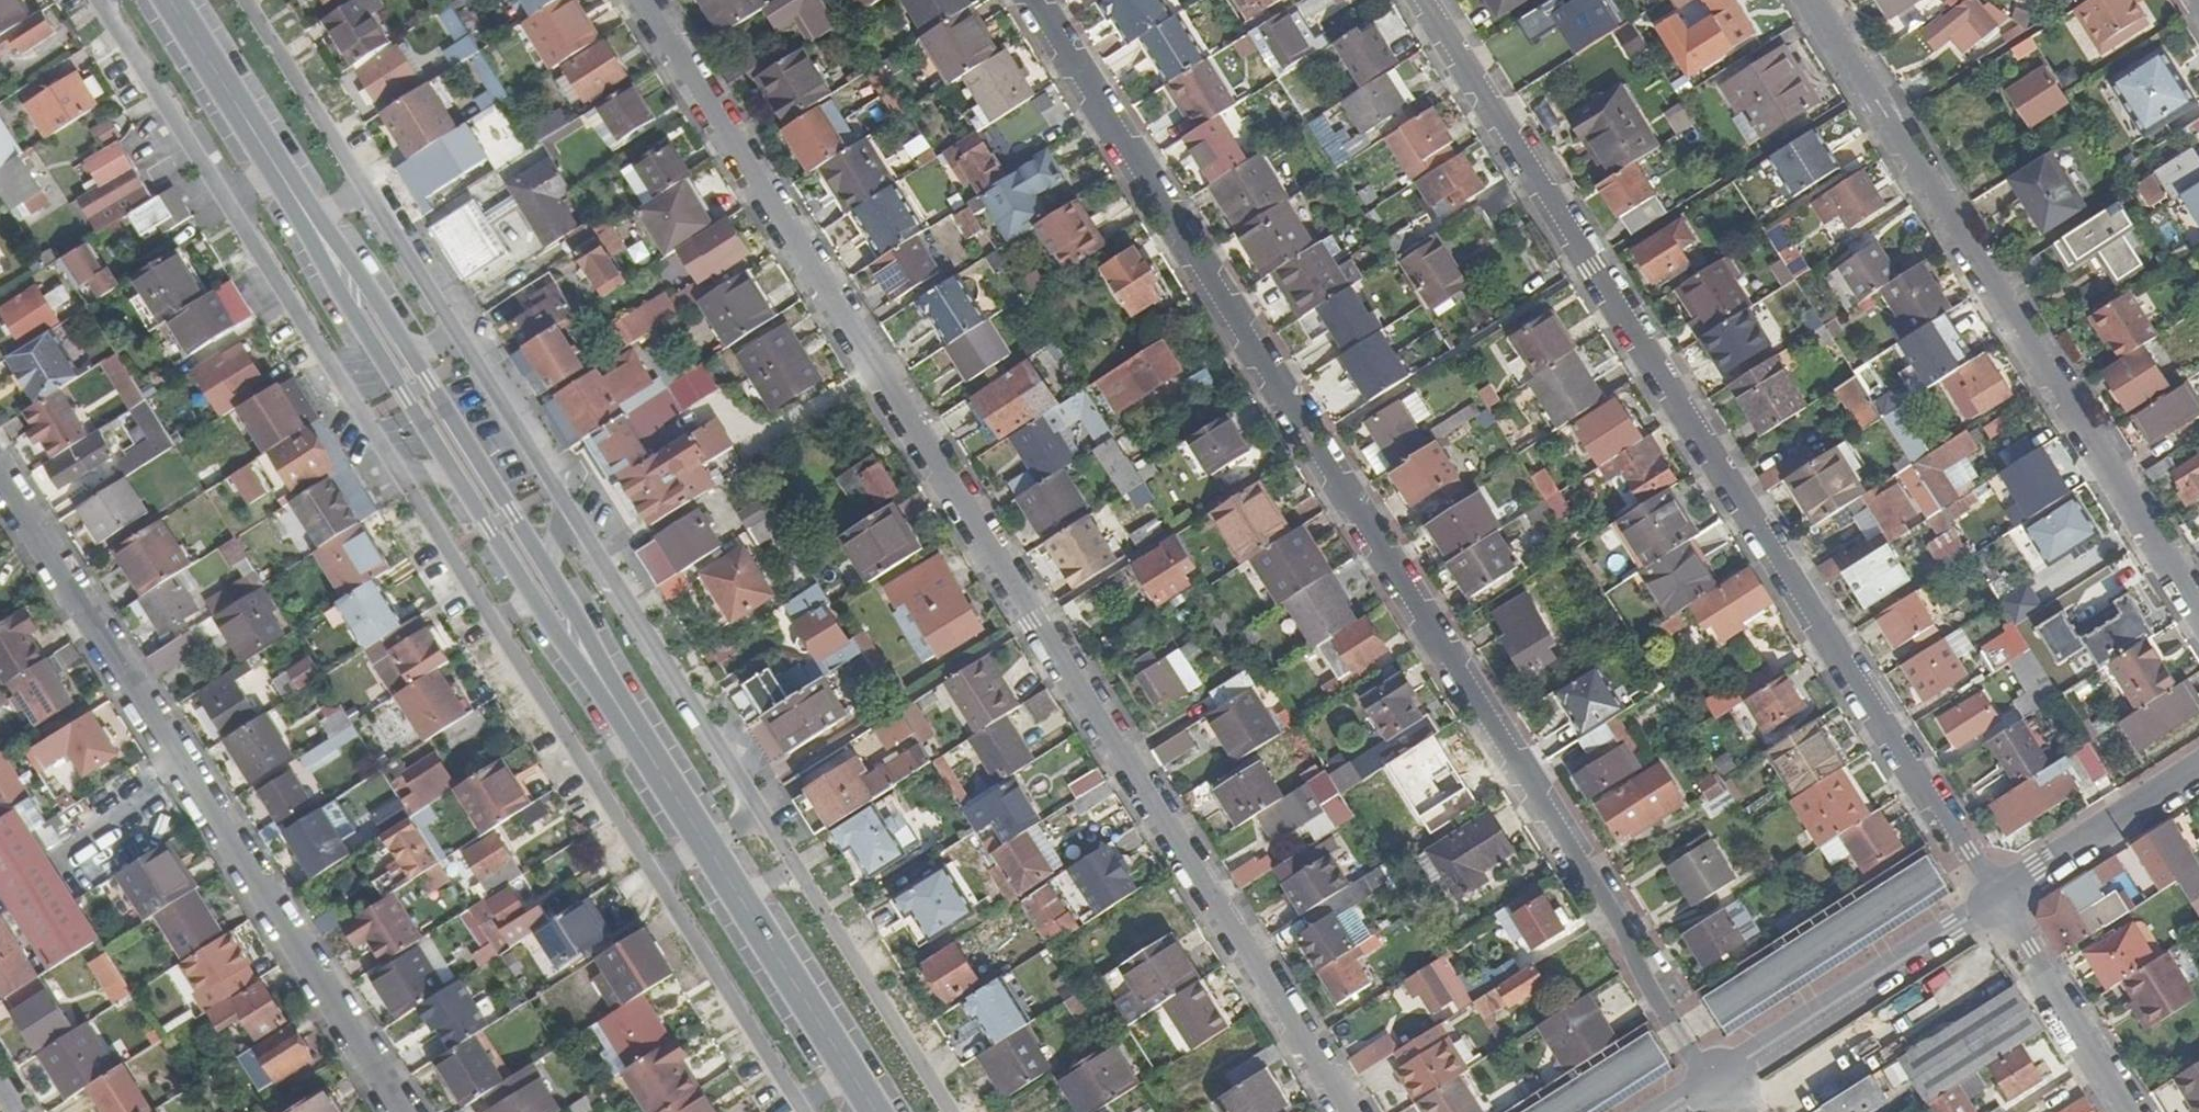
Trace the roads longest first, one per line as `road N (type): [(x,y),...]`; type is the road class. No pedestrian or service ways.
road 1 (tertiary): [(878,1111),(170,0)]
road 2 (residential): [(949,1111),(242,0)]
road 3 (residential): [(94,0),(799,1111)]
road 4 (residential): [(1343,1111),(646,0)]
road 5 (residential): [(1034,0),(1716,1076)]
road 6 (residential): [(1995,900),(1427,0)]
road 7 (residential): [(0,480),(402,1111)]
road 8 (residential): [(1815,0),(2198,610)]
road 9 (residential): [(1716,1076),(1995,900)]
road 10 (residential): [(1995,900),(2129,1111)]
road 11 (residential): [(1995,900),(2198,775)]

